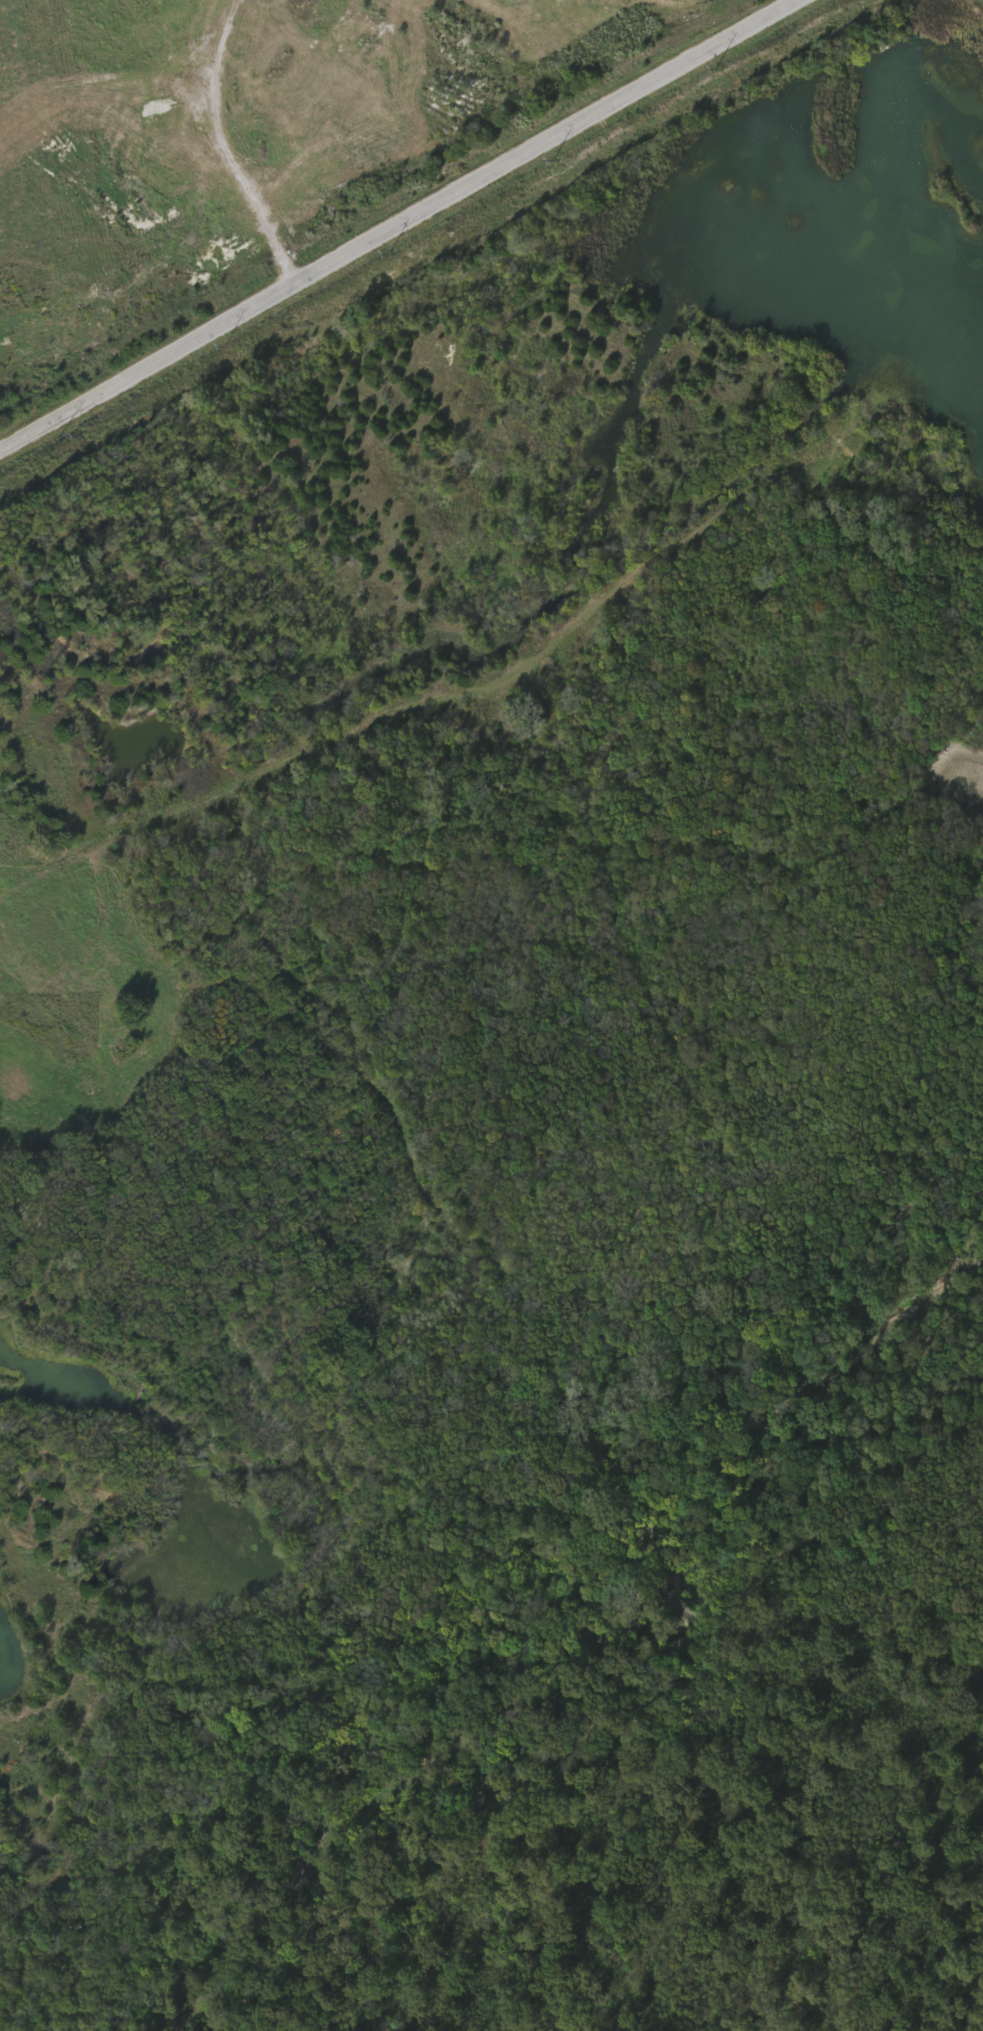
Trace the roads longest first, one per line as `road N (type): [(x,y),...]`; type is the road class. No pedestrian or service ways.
road 1 (tertiary): [(0,447),(791,0)]

